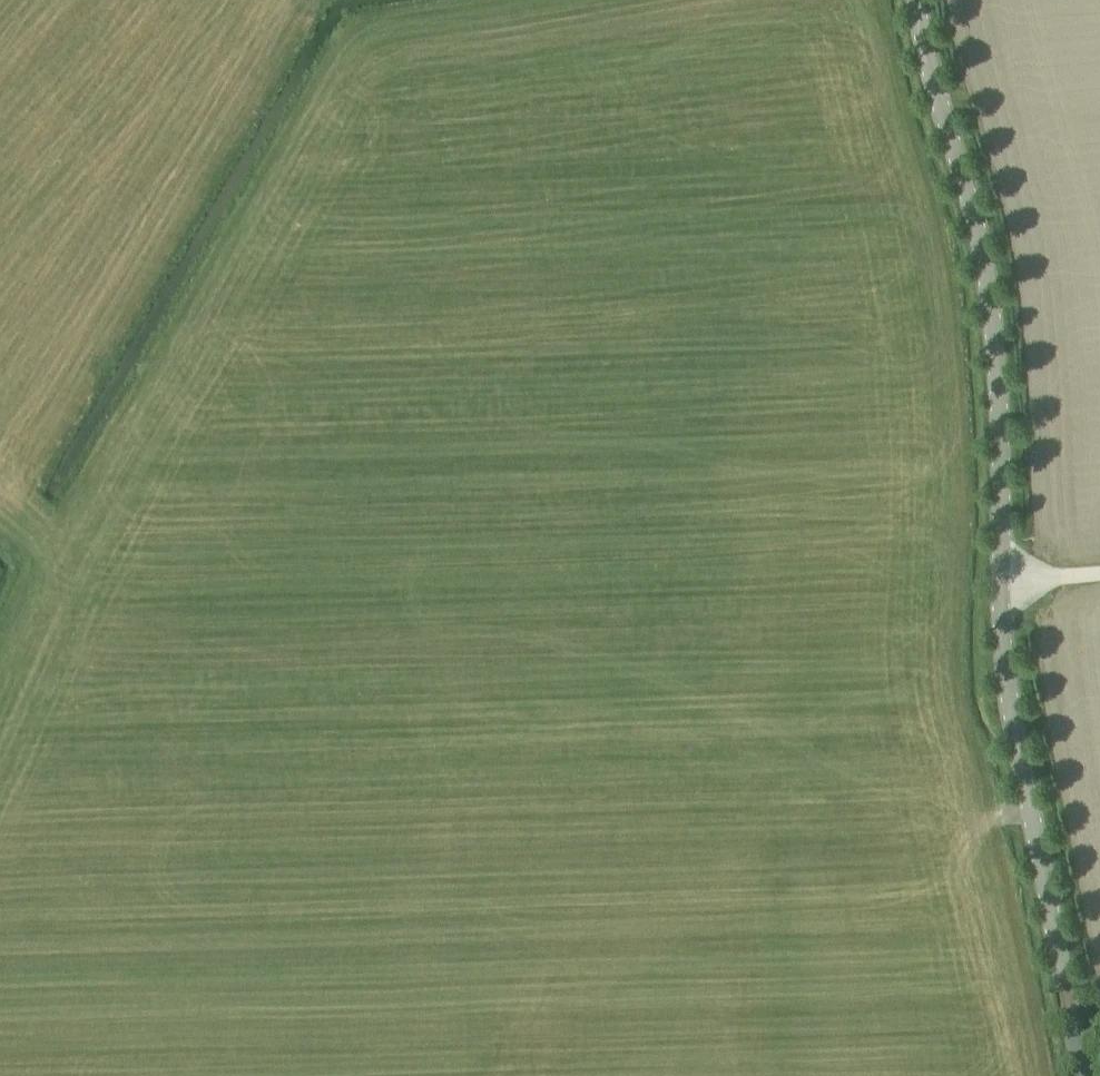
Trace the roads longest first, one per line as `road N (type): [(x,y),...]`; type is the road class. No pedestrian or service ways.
road 1 (tertiary): [(1082,1075),(1004,664),(1000,415),(989,298),(973,206),(914,0)]

